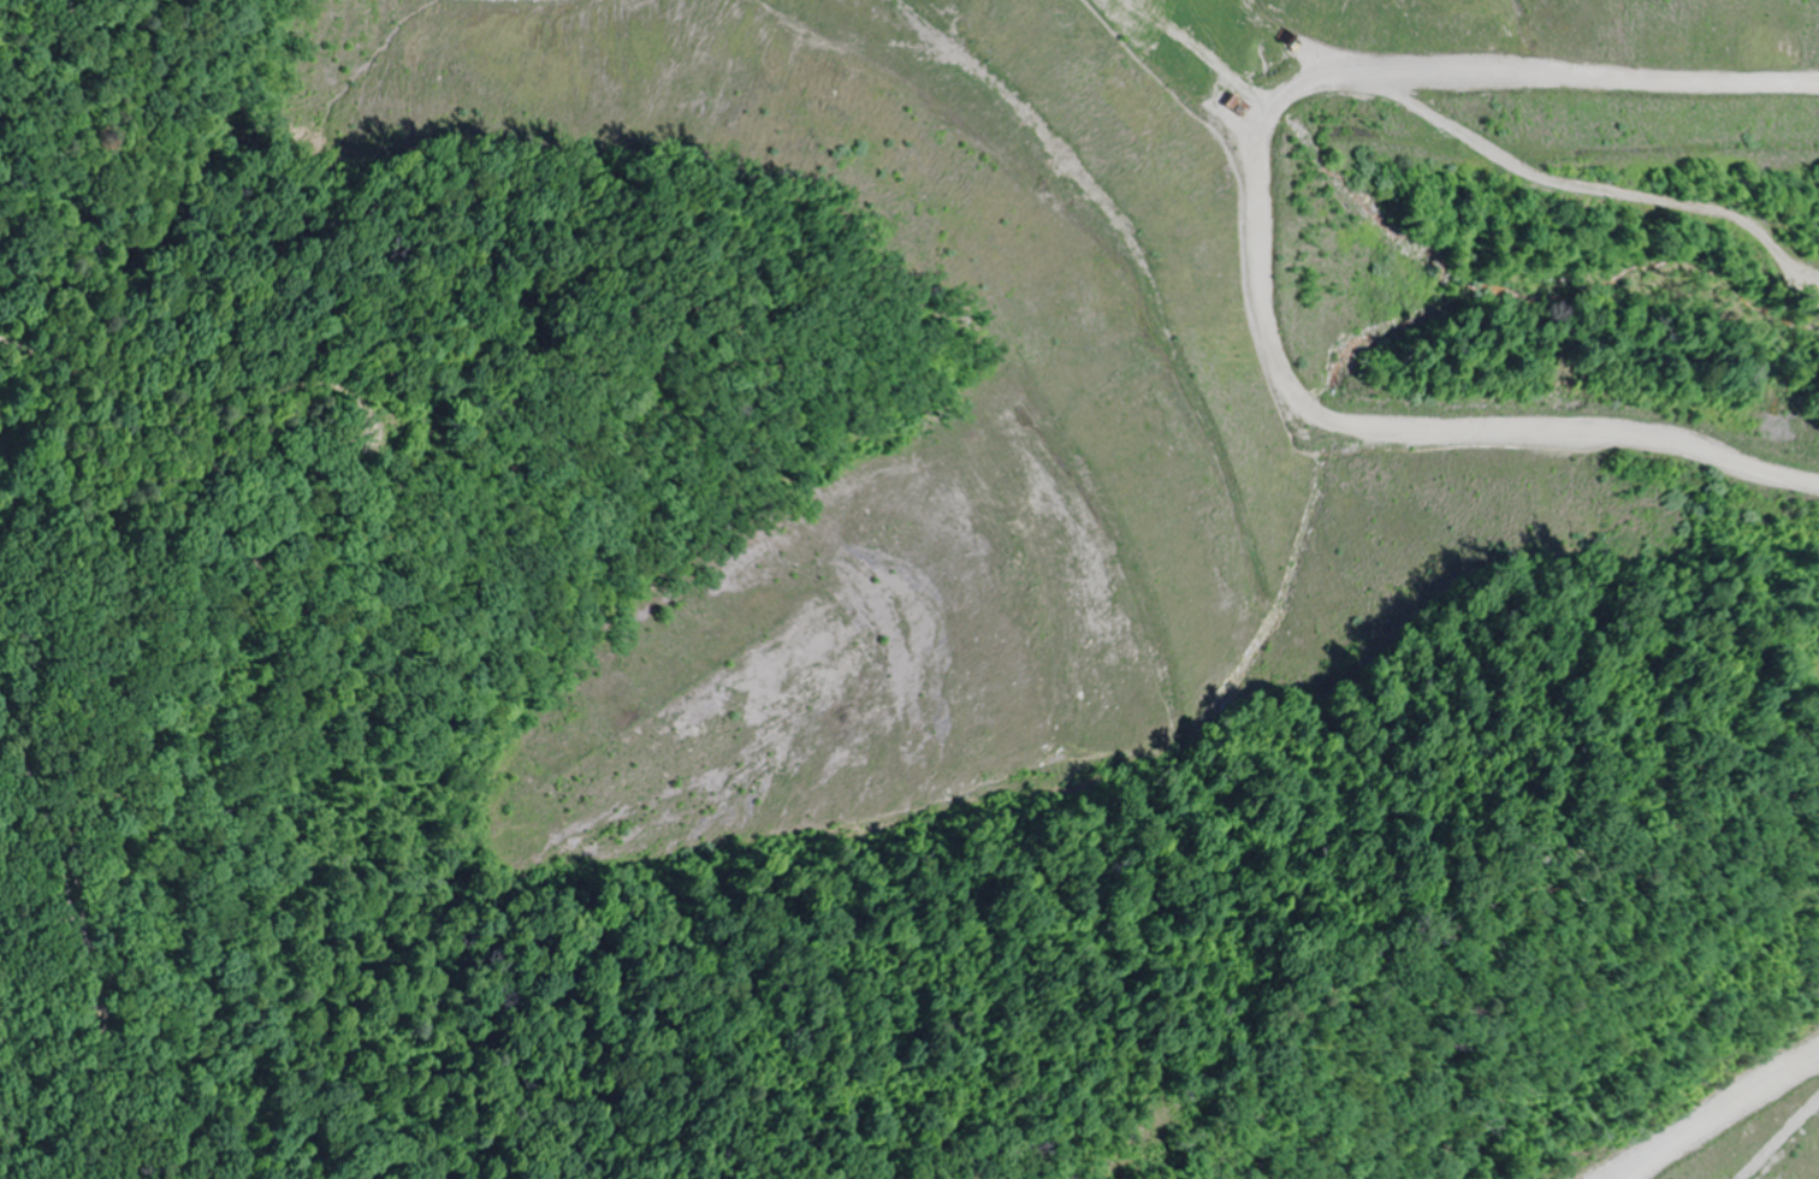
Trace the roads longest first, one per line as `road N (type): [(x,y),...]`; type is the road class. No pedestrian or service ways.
road 1 (residential): [(108,1178),(106,1032),(0,646)]
road 2 (residential): [(0,608),(28,492),(28,330),(0,269)]

